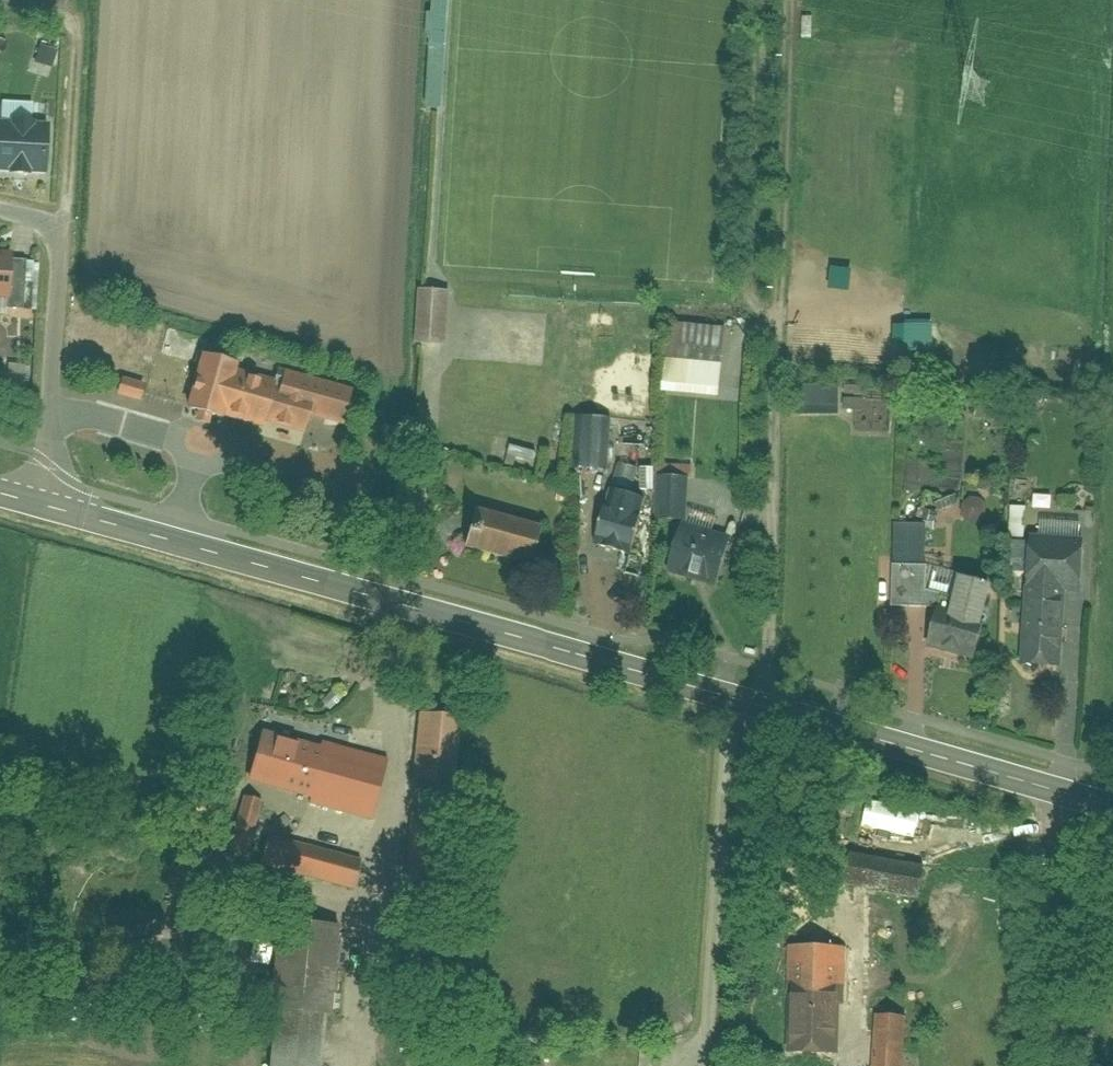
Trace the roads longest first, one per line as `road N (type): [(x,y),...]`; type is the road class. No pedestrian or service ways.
road 1 (secondary): [(41,507),(1112,807)]
road 2 (residential): [(41,507),(51,471),(57,227),(0,213)]

